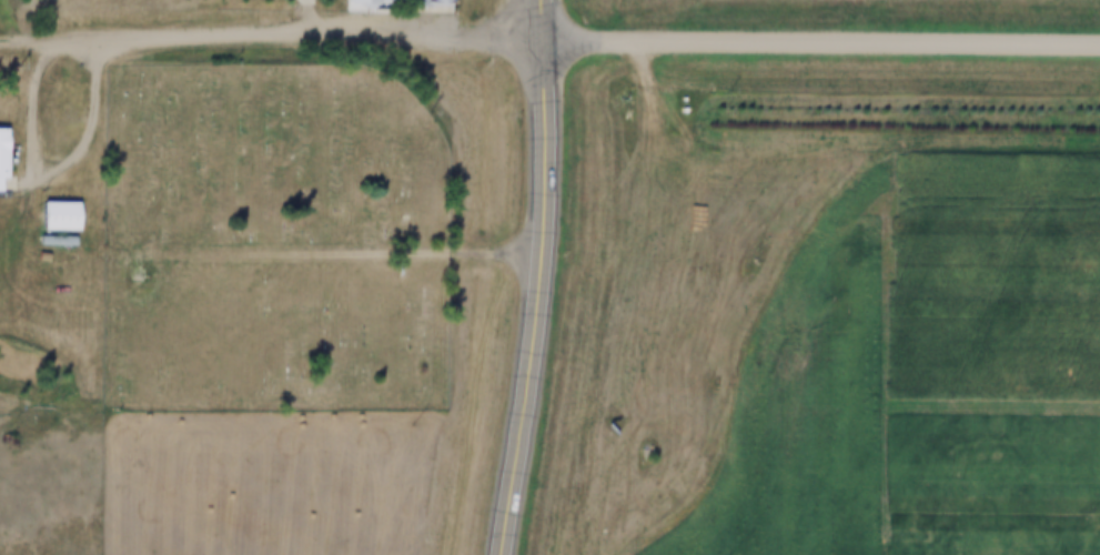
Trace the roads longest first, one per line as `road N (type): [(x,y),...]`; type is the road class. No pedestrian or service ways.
road 1 (residential): [(541,33),(1099,40)]
road 2 (track): [(539,260),(151,258)]
road 3 (primary): [(500,554),(539,260)]
road 4 (primary): [(539,260),(541,33)]

